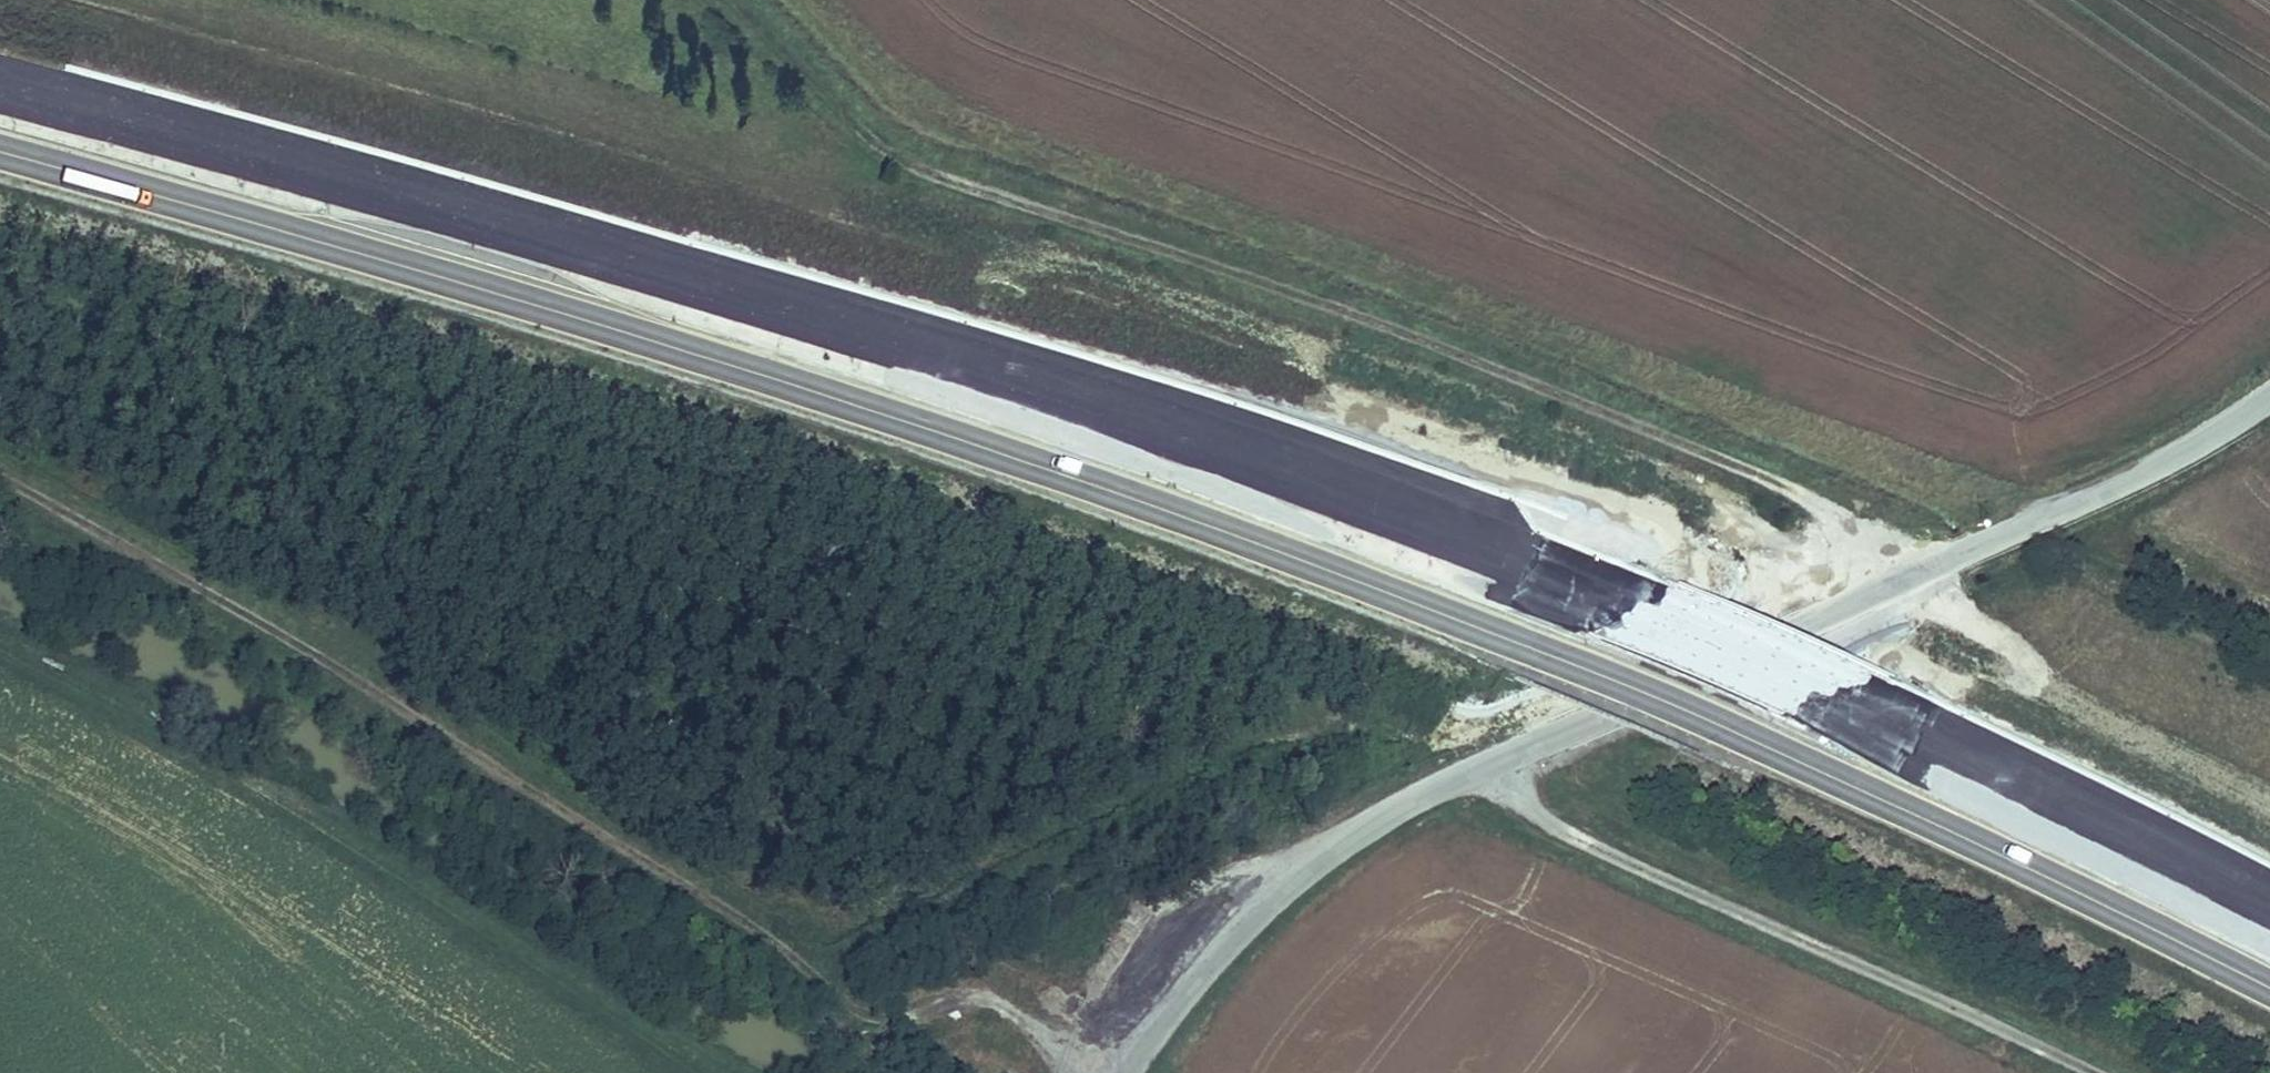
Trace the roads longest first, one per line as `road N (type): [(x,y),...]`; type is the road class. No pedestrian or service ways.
road 1 (motorway): [(2269,917),(1950,750),(1578,586),(1039,394),(441,208),(0,85)]
road 2 (motorway): [(0,155),(423,272),(1153,506),(1779,746),(2078,882),(2269,983)]
road 3 (tertiary): [(2269,397),(2172,459),(1401,803),(1278,890),(1121,1072)]
road 4 (track): [(746,0),(892,139),(956,174),(1436,335),(1807,488),(1875,545),(1895,580)]
road 5 (track): [(1103,1072),(1044,1002),(1014,993),(888,1011),(857,1004),(243,612),(0,475)]
road 6 (track): [(0,641),(474,925),(694,1072)]
road 7 (track): [(1482,763),(1588,843),(2094,1072)]

